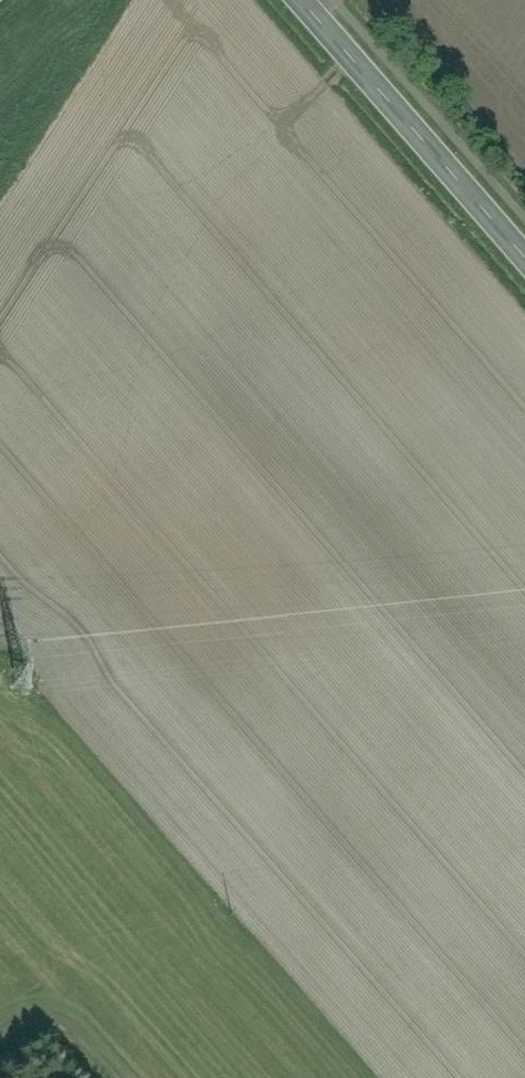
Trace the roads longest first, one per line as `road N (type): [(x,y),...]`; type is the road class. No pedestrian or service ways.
road 1 (tertiary): [(302,0),(524,255)]

